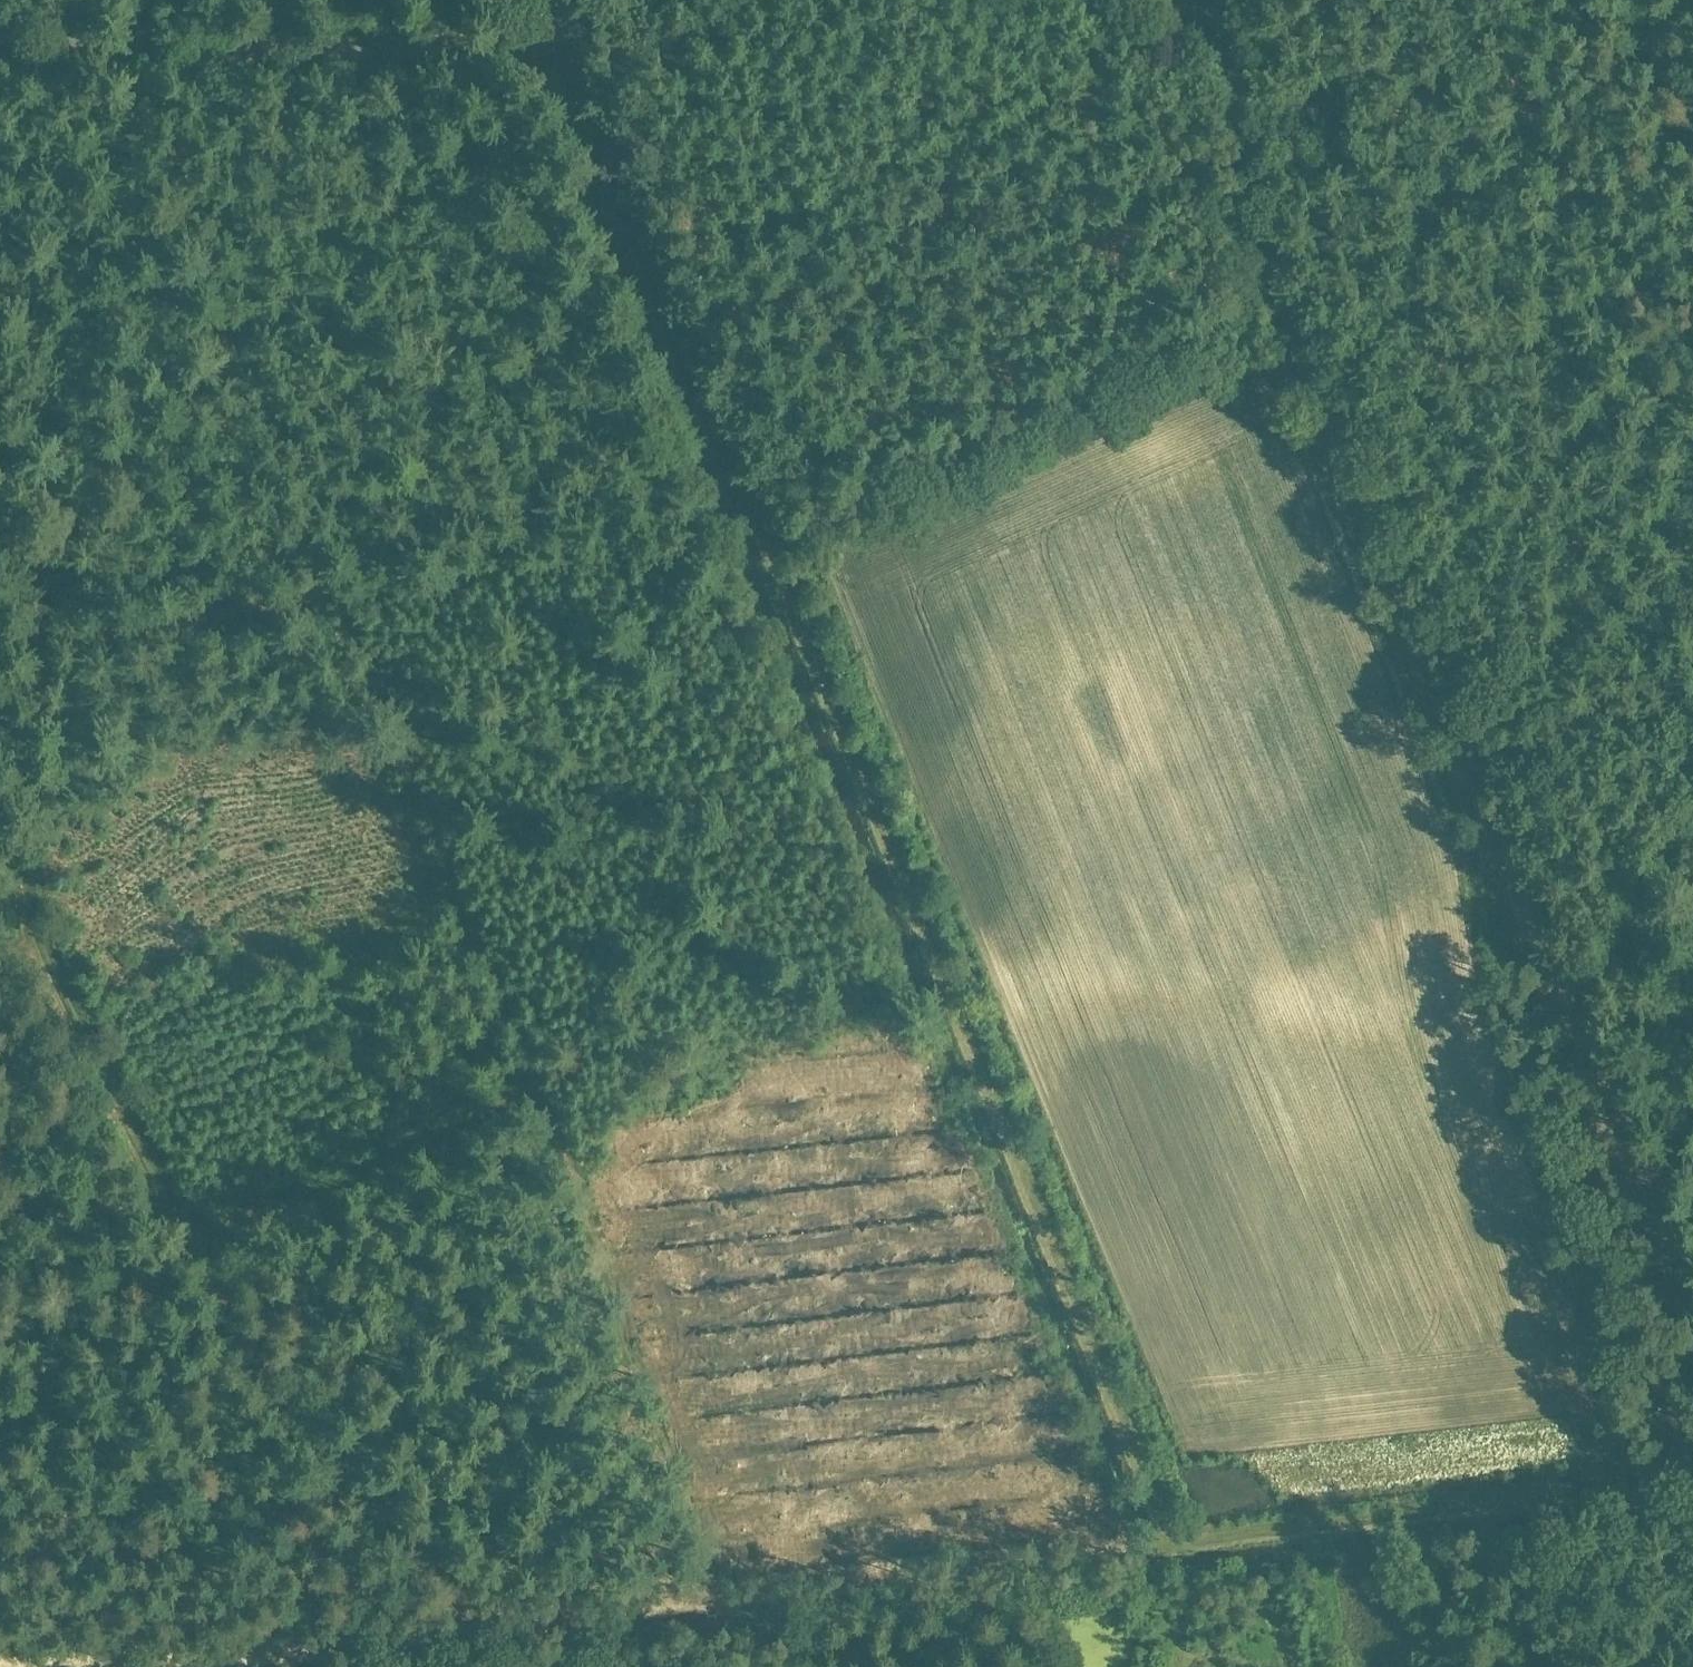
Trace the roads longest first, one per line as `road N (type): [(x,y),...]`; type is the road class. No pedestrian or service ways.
road 1 (track): [(563,37),(1181,1550)]
road 2 (unclassified): [(1692,1327),(1341,470),(1273,281),(1249,191),(1221,0)]
road 3 (track): [(97,48),(517,1056)]
road 4 (track): [(196,1660),(839,1589)]
road 5 (unclassified): [(0,45),(277,55),(563,37)]
road 6 (track): [(1692,1489),(1181,1550)]
road 7 (track): [(186,1224),(309,1441),(497,1627)]
road 8 (track): [(1482,0),(1660,423),(1692,393)]
road 9 (track): [(517,1056),(409,1142),(186,1224)]
road 10 (track): [(839,1589),(1181,1550)]
road 11 (track): [(31,922),(186,1224)]
road 12 (track): [(1692,831),(1552,982)]

